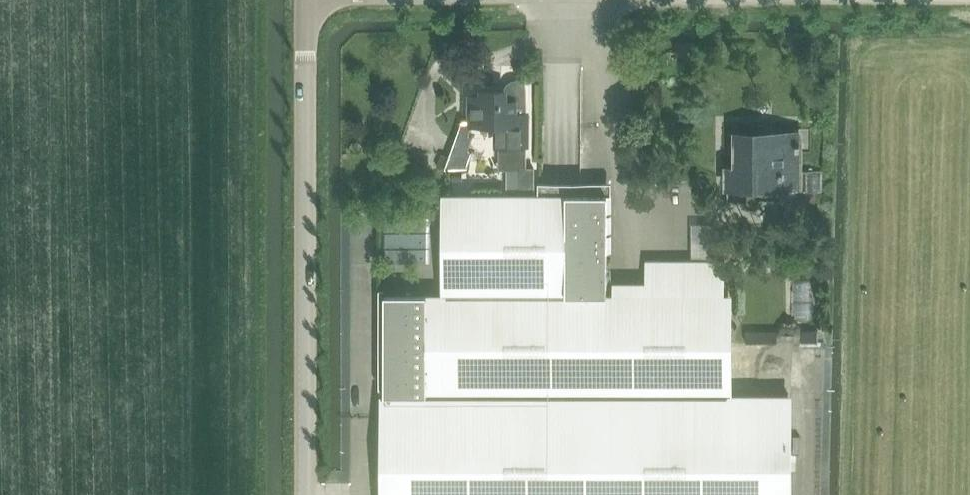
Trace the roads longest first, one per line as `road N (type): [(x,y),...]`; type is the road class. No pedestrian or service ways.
road 1 (unclassified): [(306,494),(305,0)]

